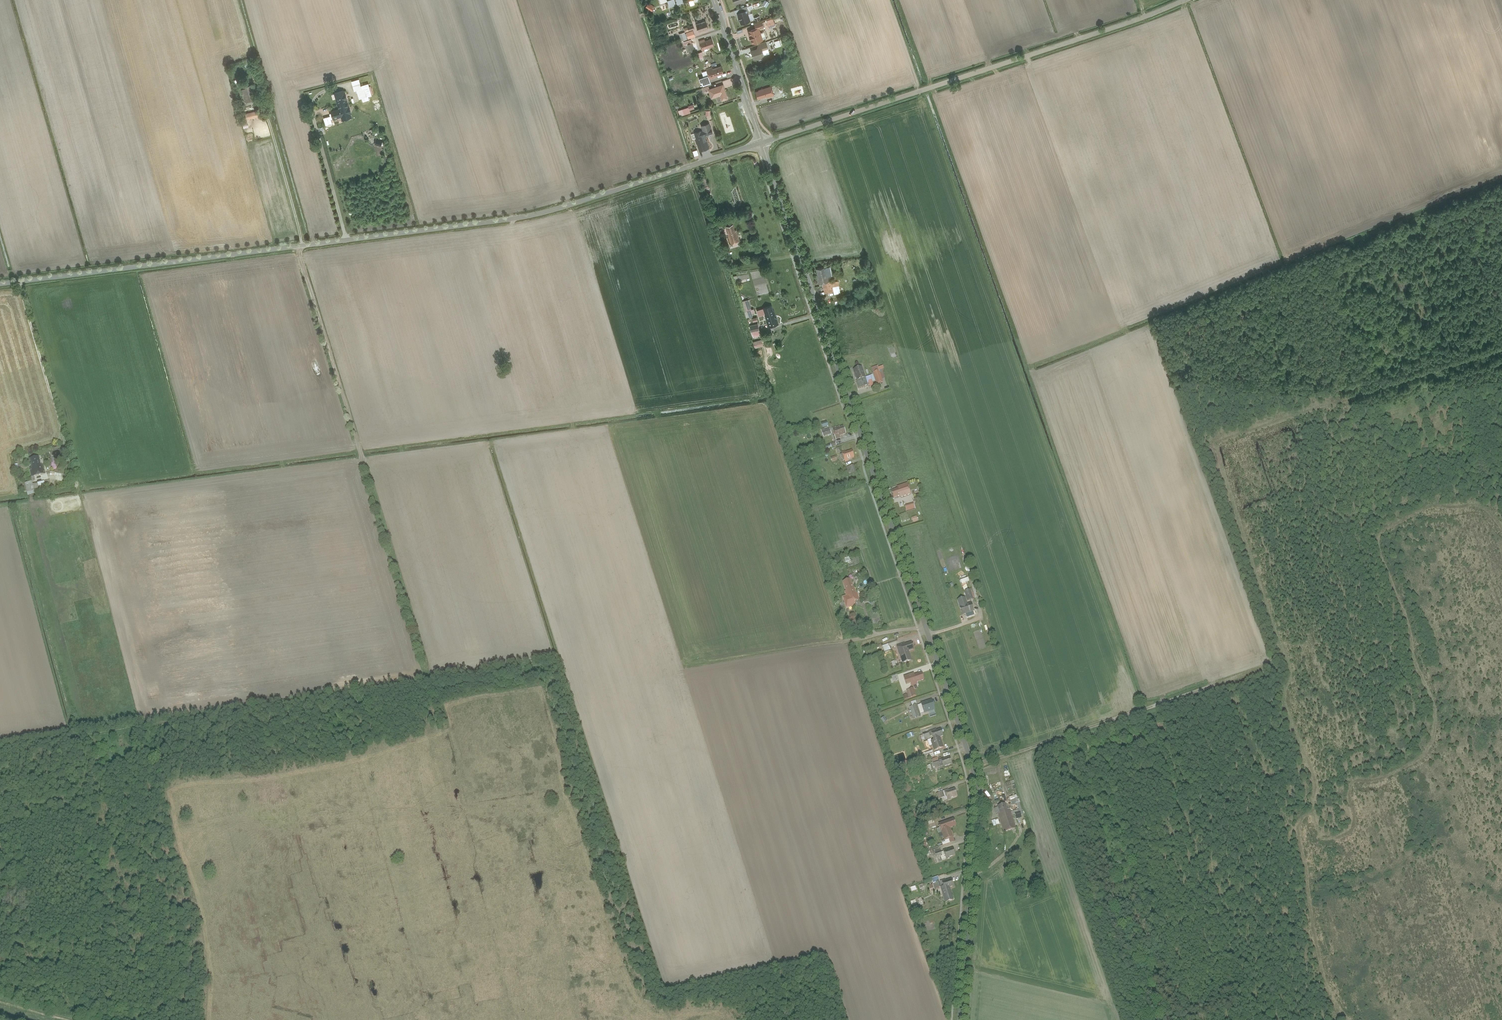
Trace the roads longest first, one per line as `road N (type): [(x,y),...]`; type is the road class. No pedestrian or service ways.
road 1 (tertiary): [(960,1019),(975,789),(762,142)]
road 2 (tertiary): [(0,283),(522,215),(762,142)]
road 3 (track): [(297,245),(430,677)]
road 4 (tertiary): [(762,142),(1184,0)]
road 5 (tertiary): [(762,142),(715,0)]

